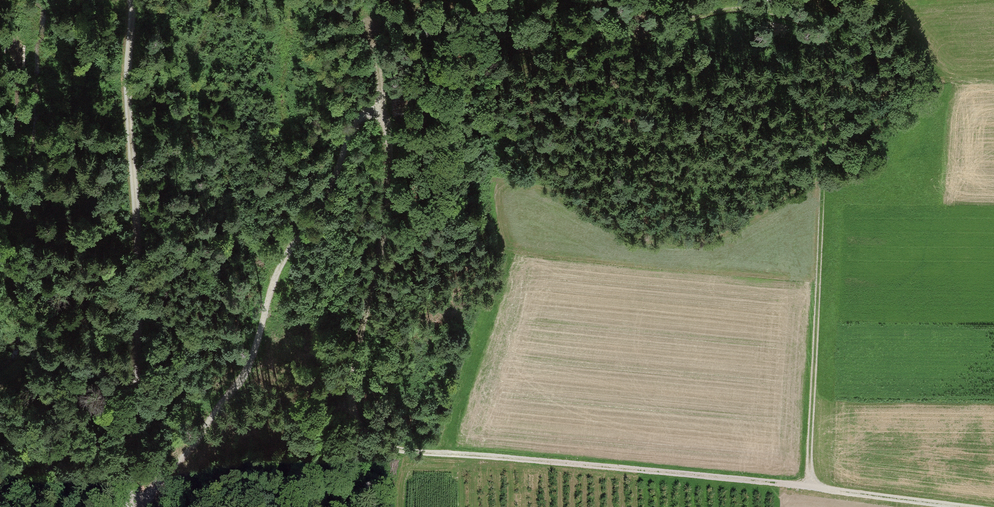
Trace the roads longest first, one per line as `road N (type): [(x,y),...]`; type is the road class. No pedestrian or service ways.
road 1 (track): [(960,506),(406,453),(374,439),(356,417),(352,381),(390,166),(386,119),(370,111),(274,280),(251,362),(137,506)]
road 2 (track): [(815,487),(809,465),(830,57),(819,34),(793,18),(732,6)]
road 3 (track): [(131,0),(126,69),(139,322),(130,506)]
road 4 (track): [(5,0),(16,80),(0,190)]

